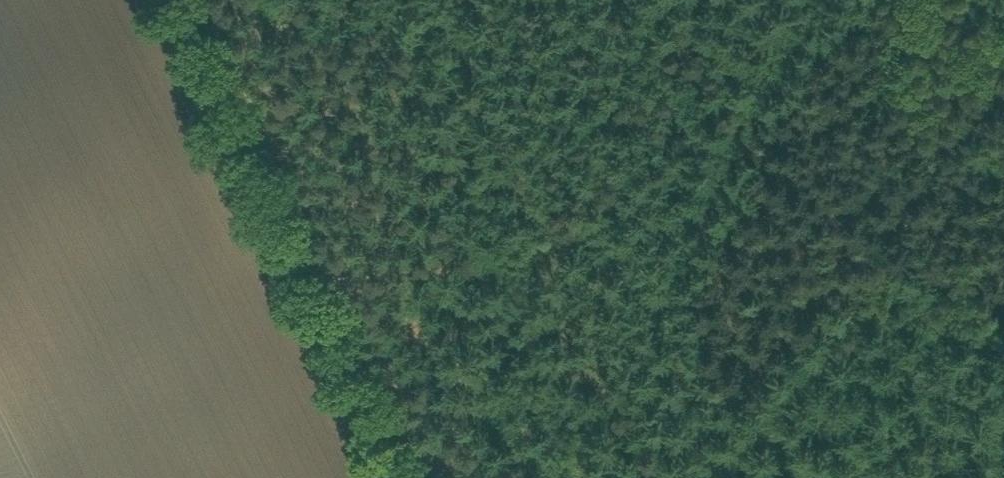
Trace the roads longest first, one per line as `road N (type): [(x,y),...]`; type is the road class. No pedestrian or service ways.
road 1 (track): [(130,0),(377,477)]

